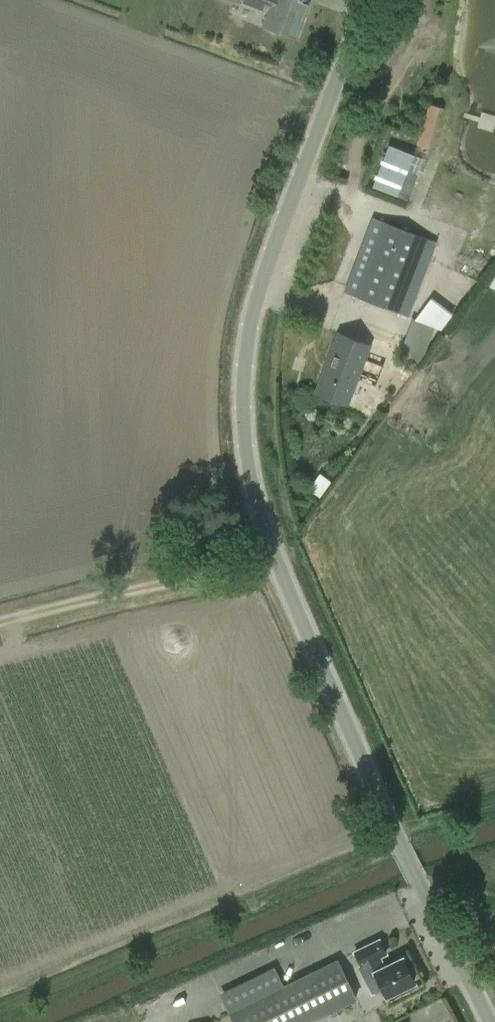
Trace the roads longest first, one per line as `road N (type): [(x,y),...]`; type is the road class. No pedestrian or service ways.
road 1 (unclassified): [(481,1021),(263,549),(244,475),(240,368),(255,266),(366,0)]
road 2 (track): [(263,549),(0,607)]

